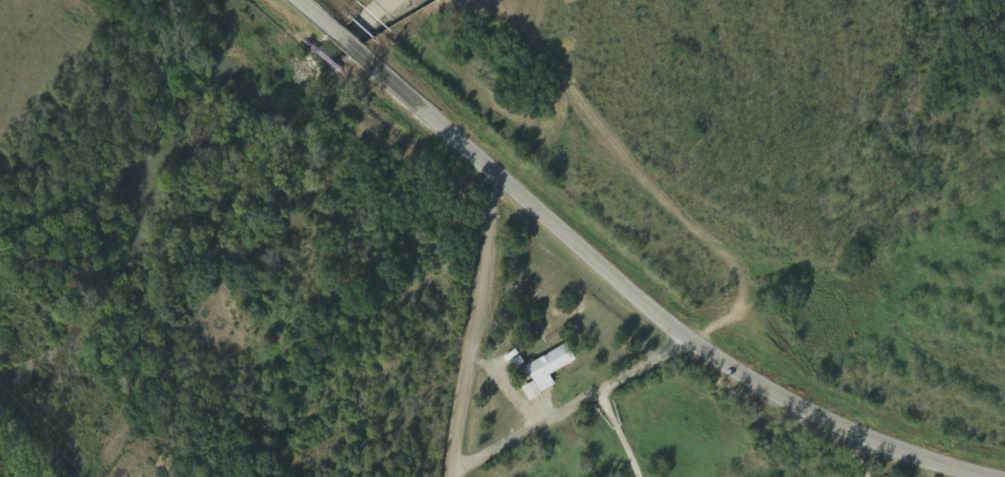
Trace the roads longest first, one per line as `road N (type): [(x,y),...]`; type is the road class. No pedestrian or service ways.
road 1 (secondary): [(983,476),(888,453),(688,349),(326,34)]
road 2 (residential): [(451,476),(688,349),(1004,145)]
road 3 (residential): [(451,476),(495,179)]

